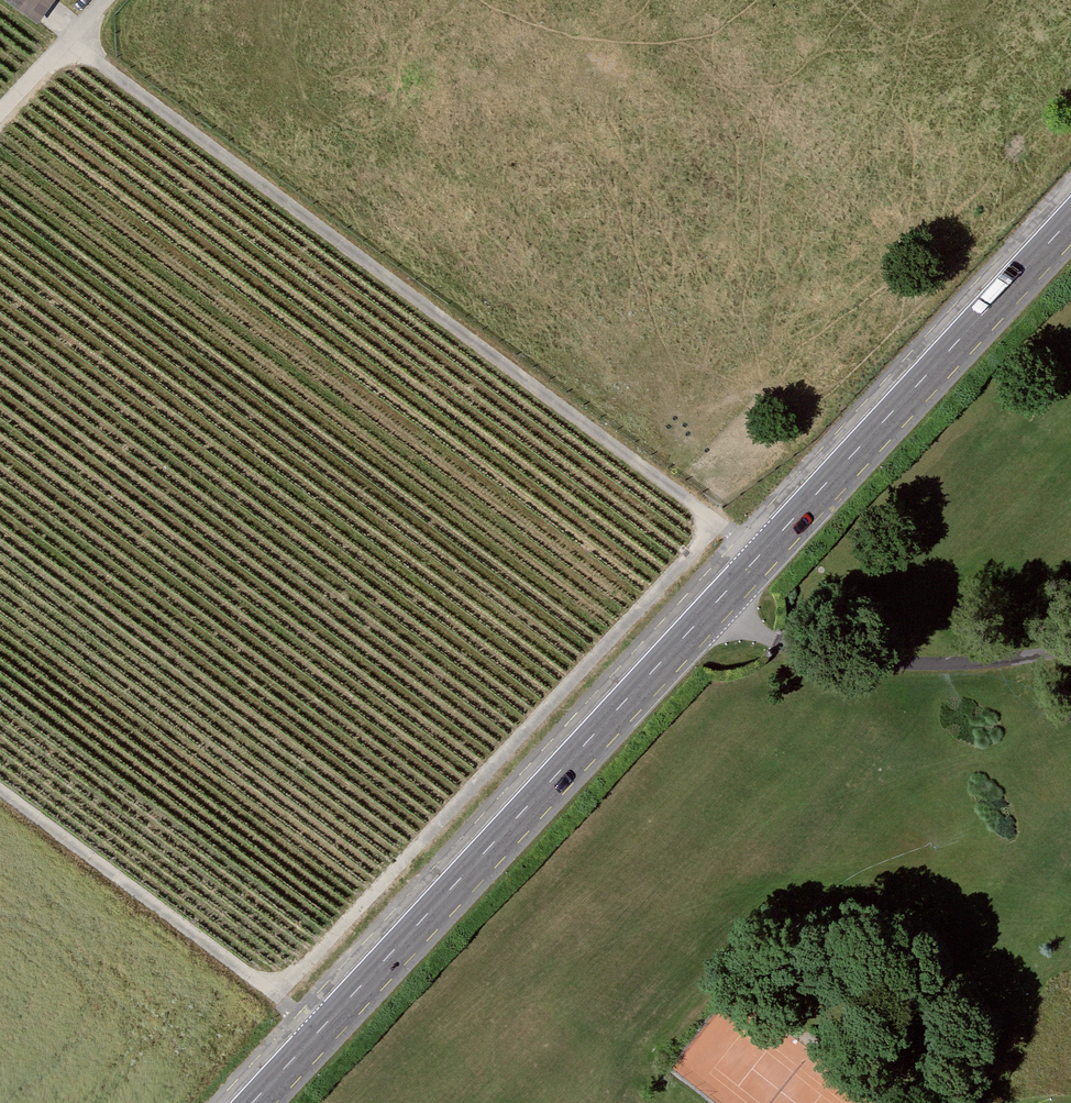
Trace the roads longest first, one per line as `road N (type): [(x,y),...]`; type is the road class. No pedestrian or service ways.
road 1 (primary): [(254,1102),(1070,221)]
road 2 (track): [(70,41),(759,556)]
road 3 (track): [(274,997),(719,522)]
road 4 (track): [(0,793),(319,1034)]
road 5 (track): [(108,0),(0,116)]

